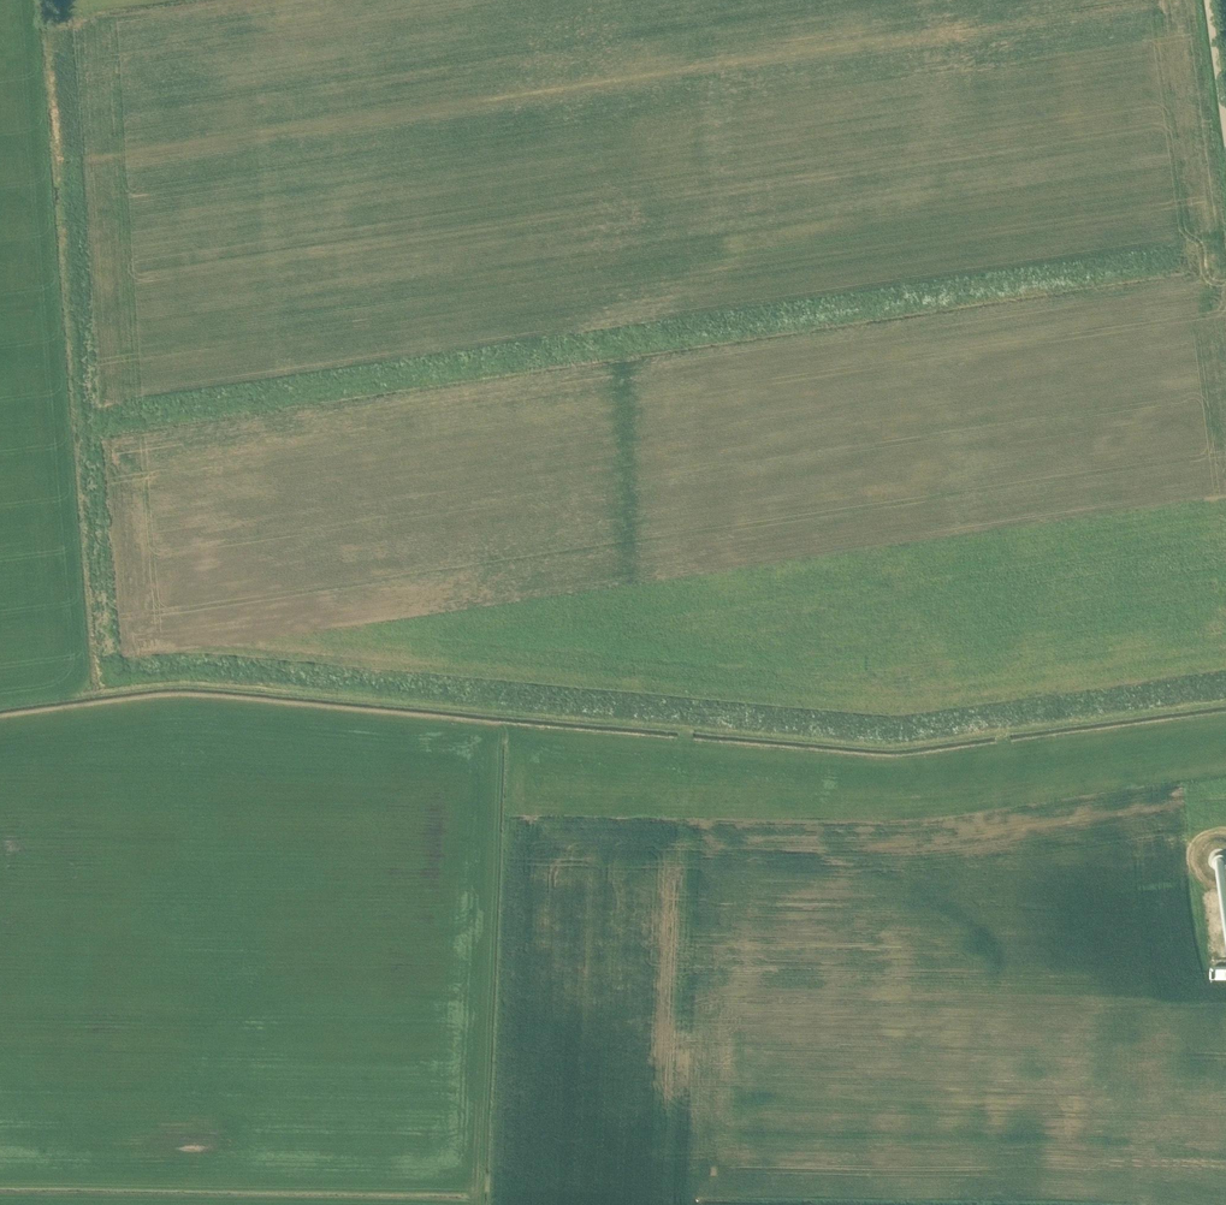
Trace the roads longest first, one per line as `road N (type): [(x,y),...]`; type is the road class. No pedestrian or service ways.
road 1 (unclassified): [(1225,149),(1205,0)]

